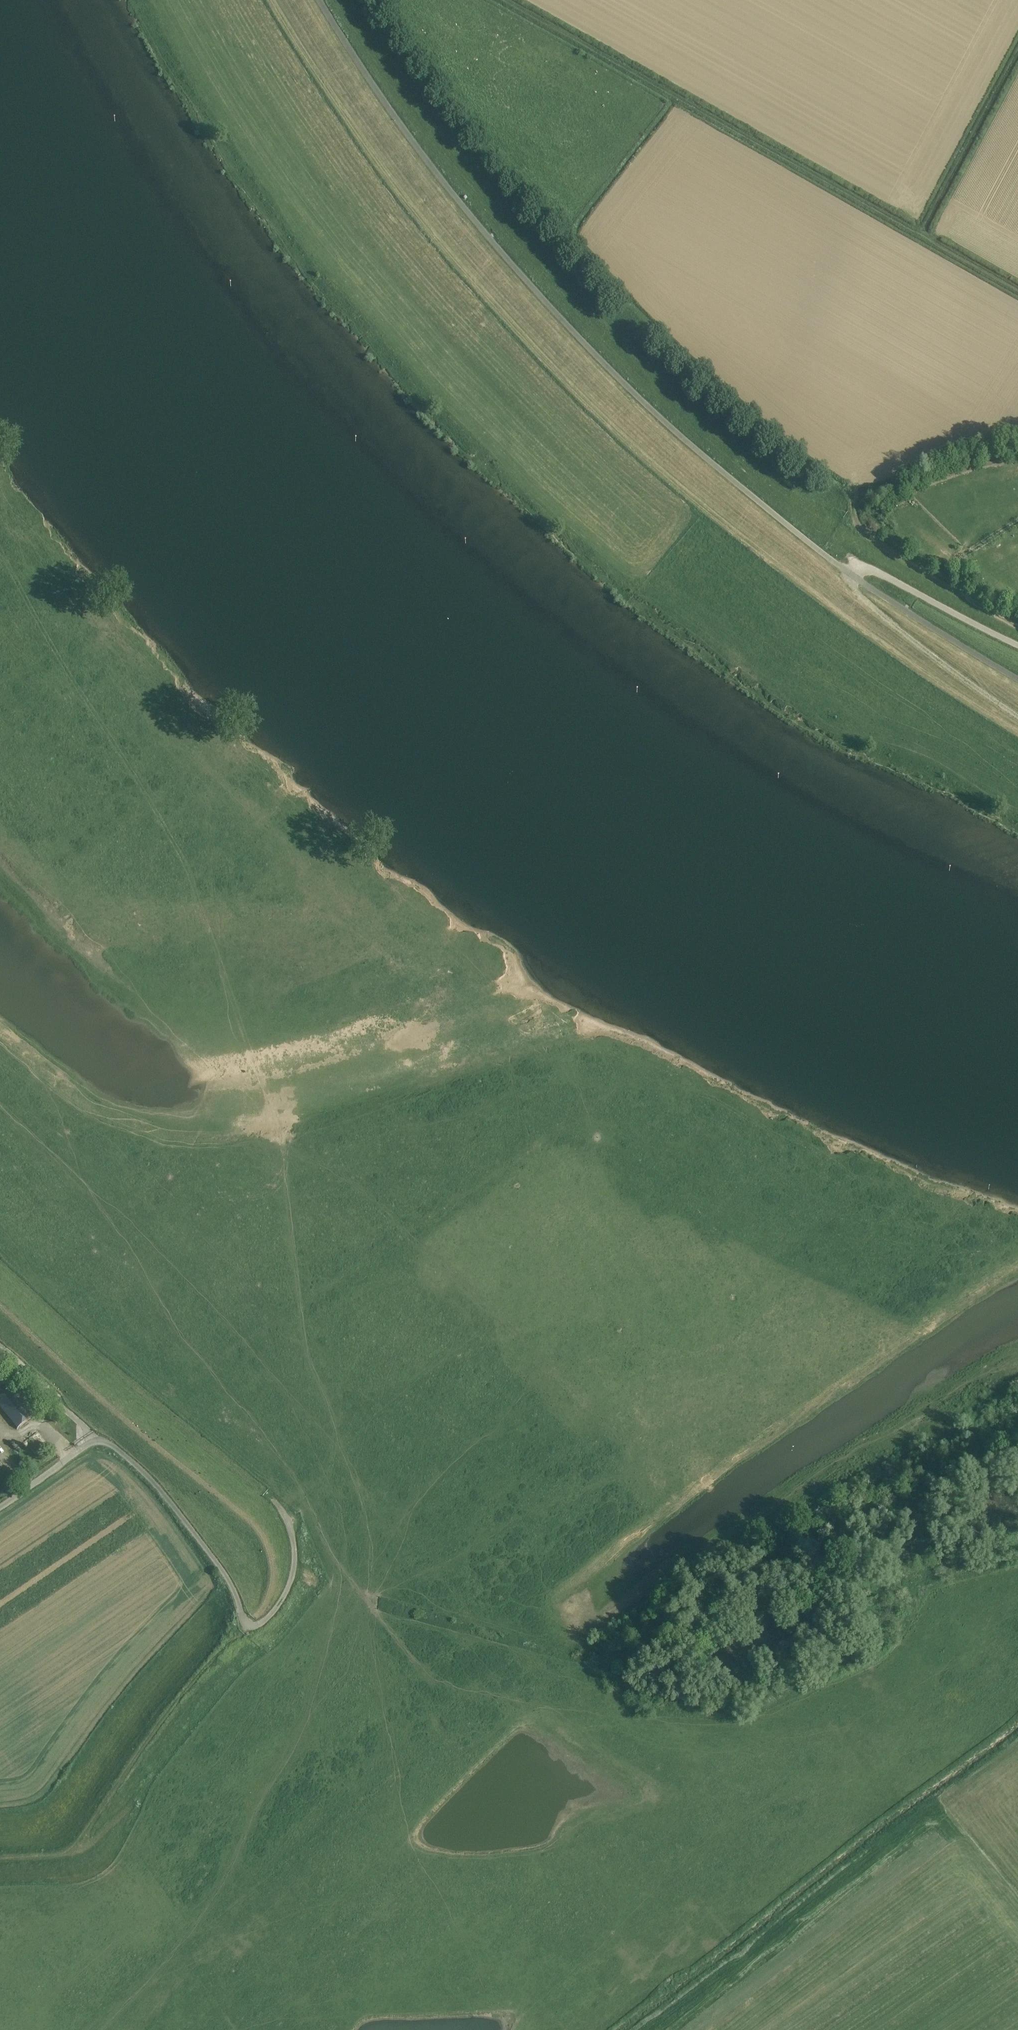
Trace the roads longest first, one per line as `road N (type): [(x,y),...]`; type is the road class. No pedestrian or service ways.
road 1 (unclassified): [(0,1506),(89,1444),(106,1442),(170,1499),(255,1624),(271,1617),(292,1575),(295,1550),(273,1497)]
road 2 (residential): [(852,576),(860,566),(881,575),(1017,644)]

